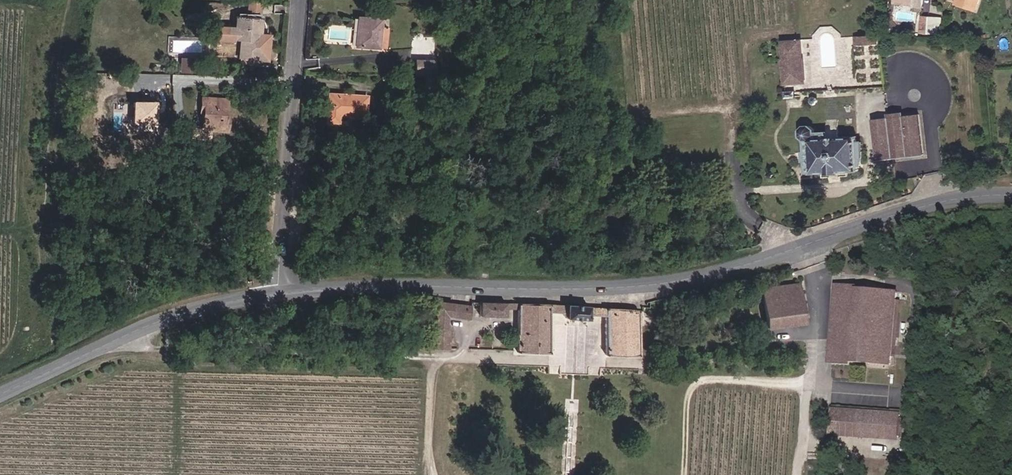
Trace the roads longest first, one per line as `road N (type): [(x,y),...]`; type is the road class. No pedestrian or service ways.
road 1 (tertiary): [(280,291),(681,279),(929,206),(1011,195)]
road 2 (tertiary): [(0,393),(182,313),(280,291)]
road 3 (unclassified): [(300,0),(280,291)]
road 4 (track): [(0,229),(10,229),(15,346),(0,352)]

